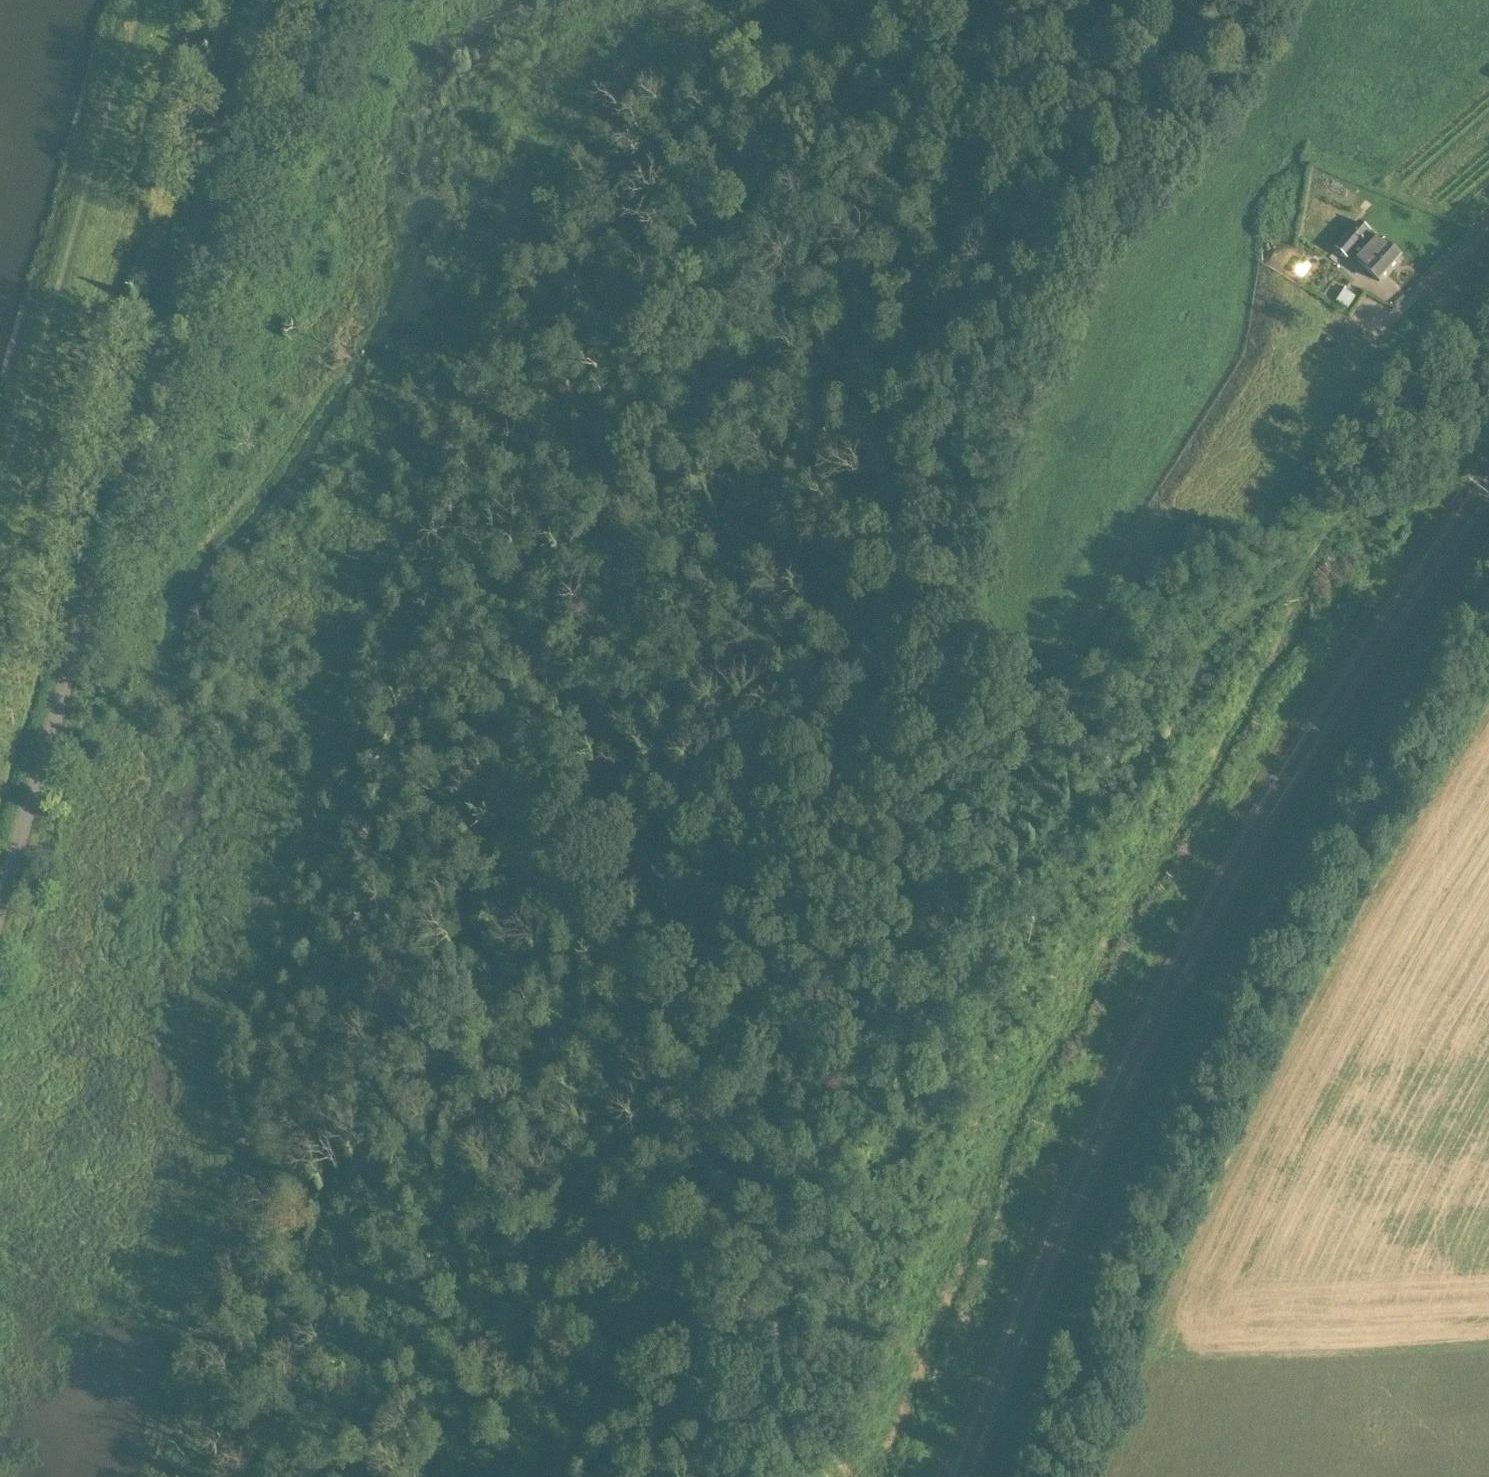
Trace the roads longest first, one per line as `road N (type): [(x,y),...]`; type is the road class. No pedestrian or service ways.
road 1 (tertiary): [(0,894),(264,0)]
road 2 (residential): [(1372,342),(1488,225)]

